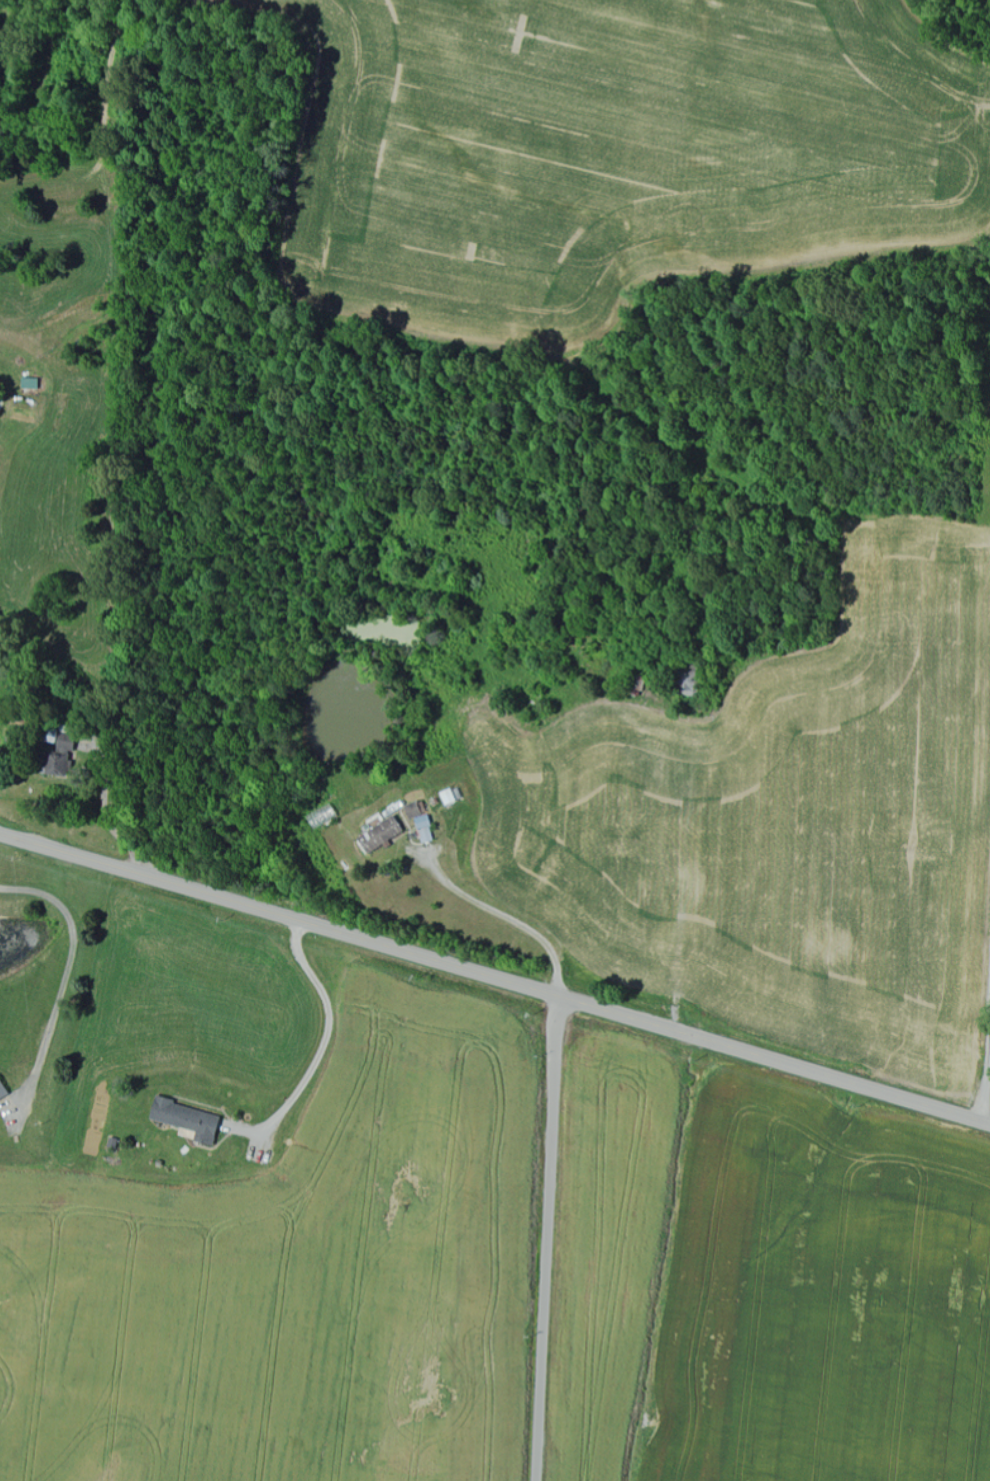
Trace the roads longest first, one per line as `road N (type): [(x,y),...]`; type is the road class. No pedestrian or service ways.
road 1 (primary): [(967,1118),(0,833)]
road 2 (residential): [(967,1118),(989,570)]
road 3 (residential): [(537,1480),(557,997)]

